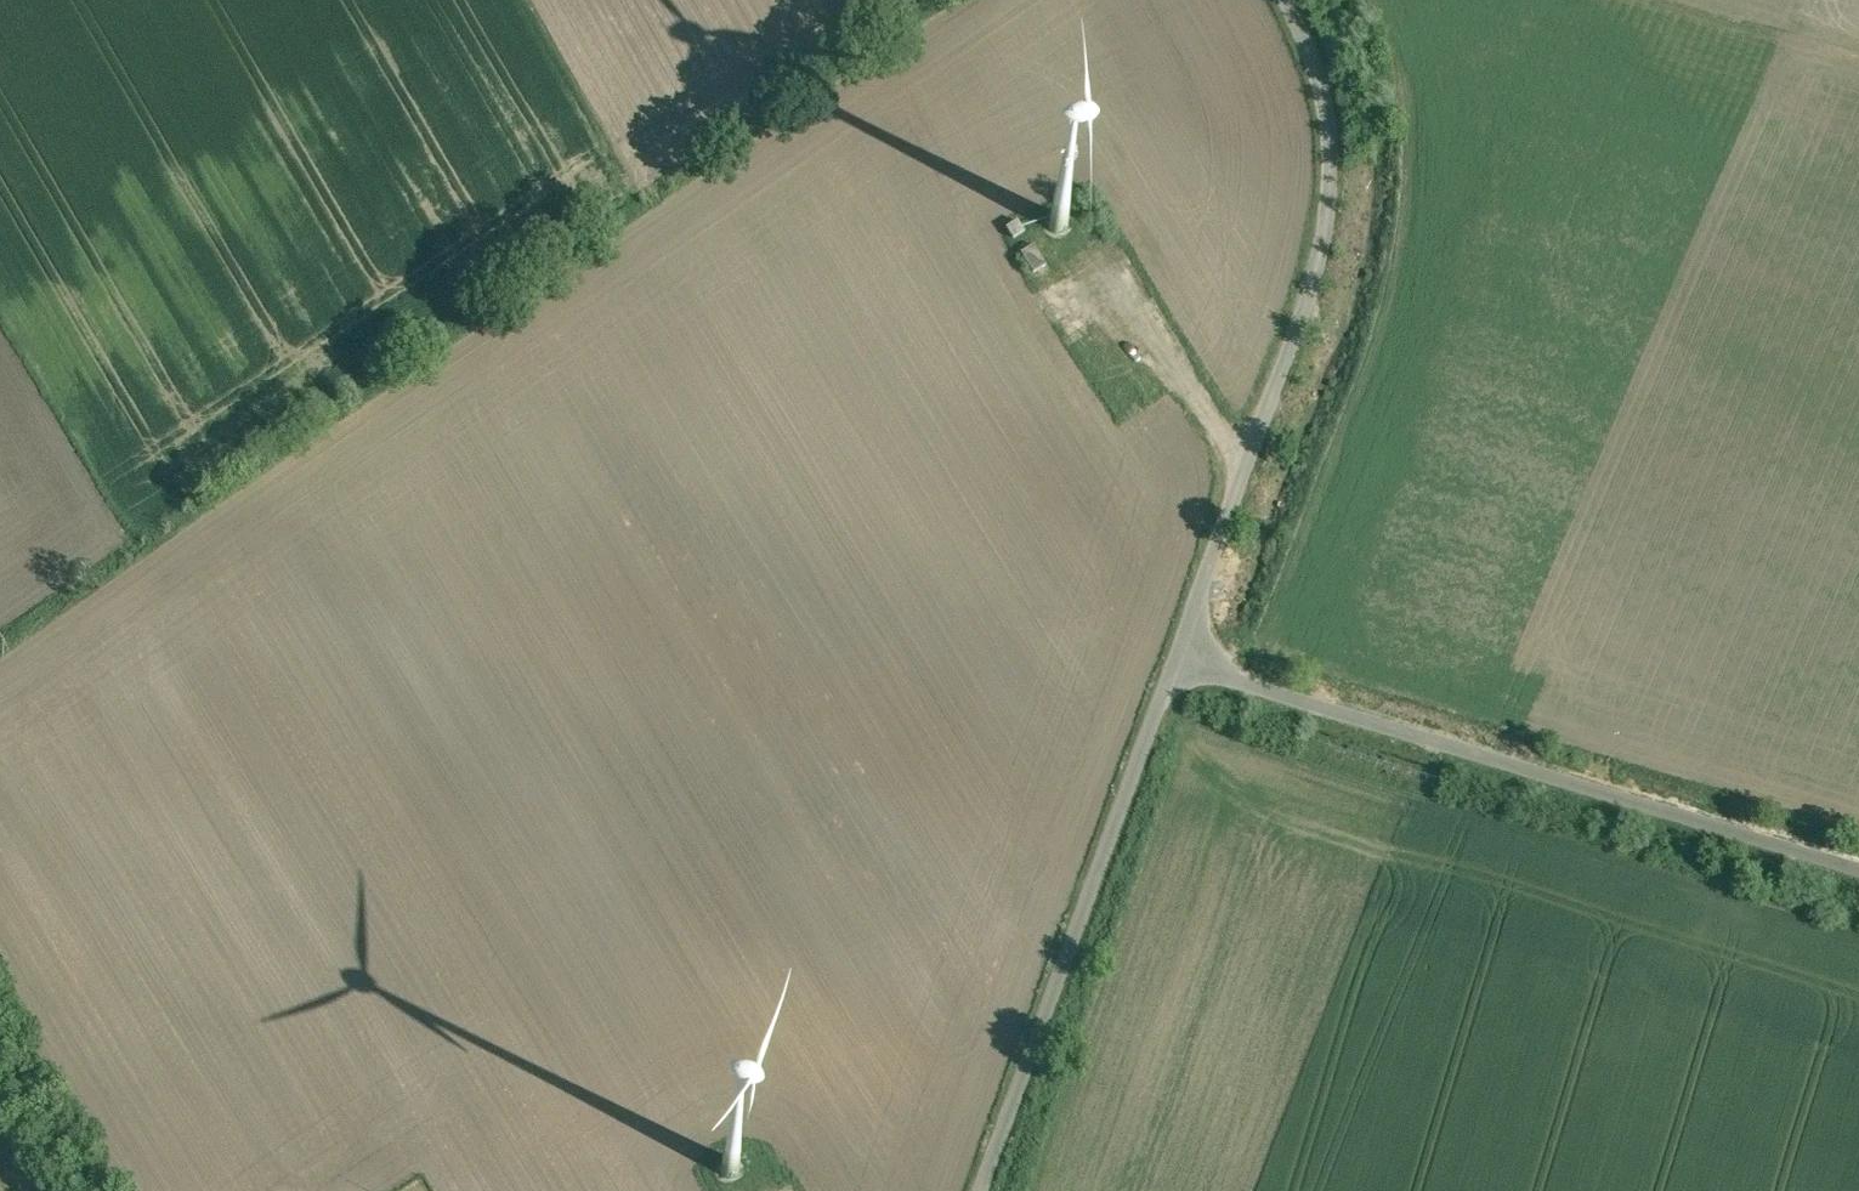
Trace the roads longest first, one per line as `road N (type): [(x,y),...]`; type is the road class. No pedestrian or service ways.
road 1 (unclassified): [(1185,661),(1858,863)]
road 2 (unclassified): [(1281,0),(1332,94),(1327,210),(1185,661)]
road 3 (unclassified): [(1185,661),(973,1190)]

